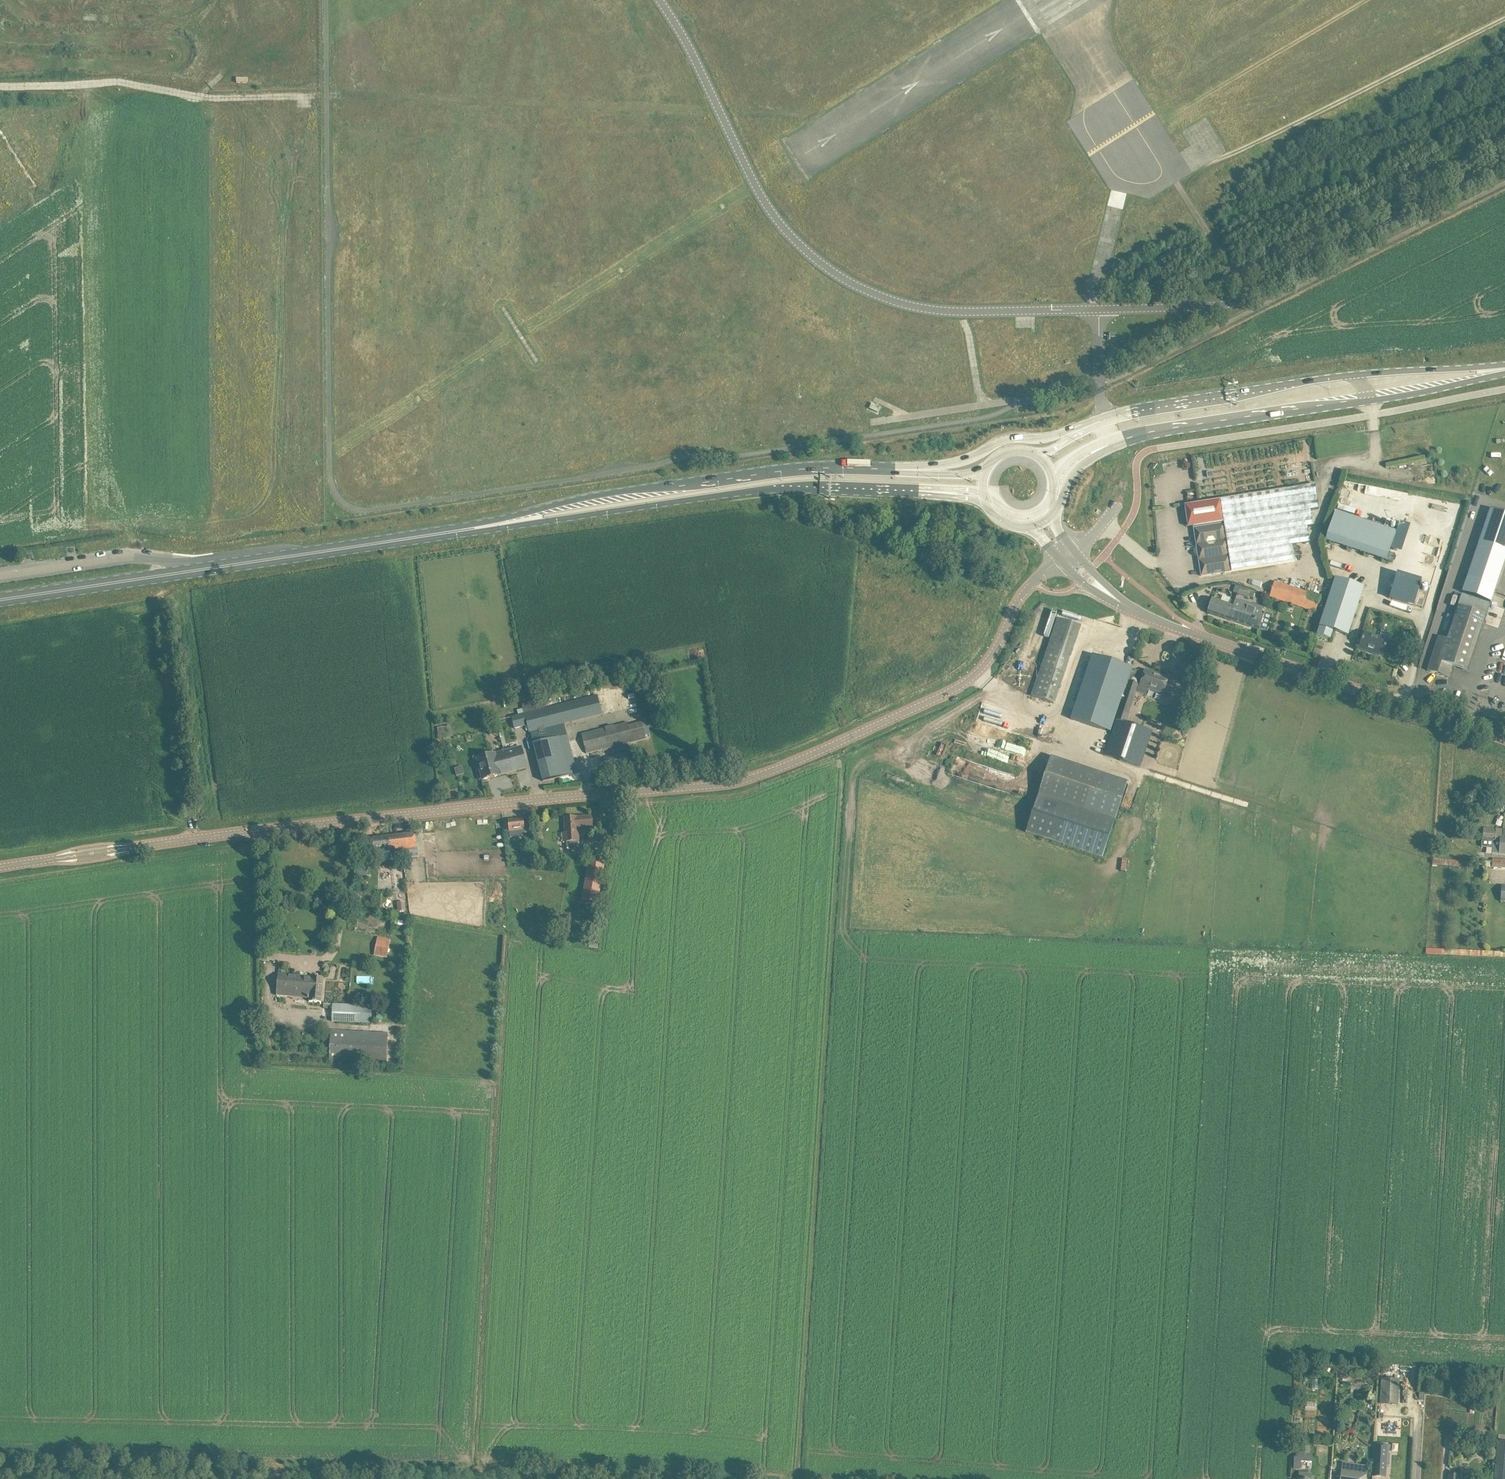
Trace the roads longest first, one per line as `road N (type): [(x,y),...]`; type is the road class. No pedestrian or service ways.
road 1 (unclassified): [(0,867),(241,832),(744,780),(962,684),(994,651),(1023,594),(1066,555)]
road 2 (track): [(1504,18),(1180,187),(1248,296)]
road 3 (primary): [(0,600),(477,527)]
road 4 (tertiary): [(1504,739),(1153,618),(1102,589),(1066,555)]
road 5 (primary): [(477,527),(783,487),(946,492)]
road 6 (primary): [(926,472),(763,473),(589,496),(477,527)]
road 7 (primary): [(1504,364),(1308,380),(1124,413),(1076,433)]
road 8 (primary): [(1102,448),(1154,430),(1504,374)]
road 9 (track): [(650,1478),(266,1468),(267,1458)]
road 10 (unclassified): [(0,86),(320,96)]
road 11 (track): [(0,1466),(266,1468)]
road 12 (track): [(194,838),(159,576)]
road 13 (track): [(1145,772),(1326,831)]
road 14 (primary): [(1076,433),(1008,437),(926,472)]

